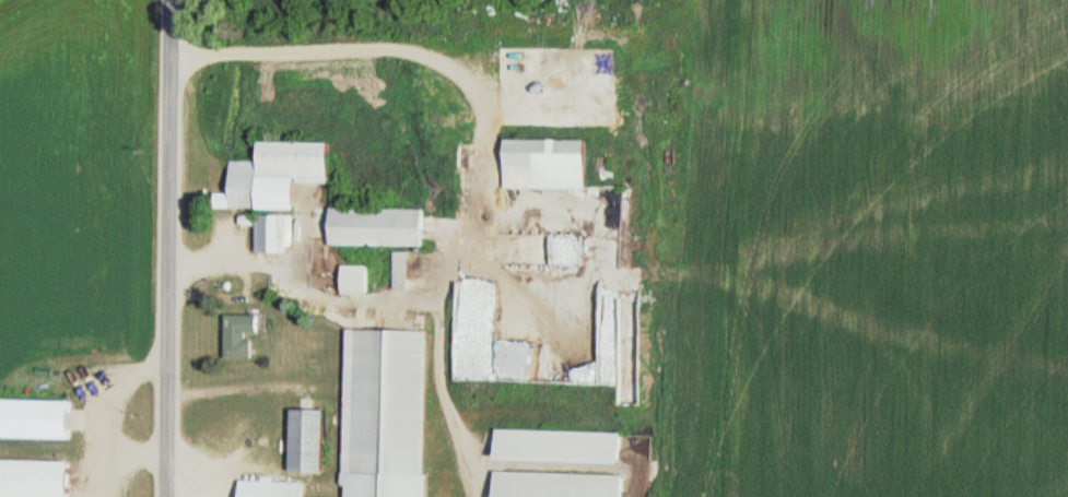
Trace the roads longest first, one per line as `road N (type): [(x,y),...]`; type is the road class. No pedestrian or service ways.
road 1 (tertiary): [(160,496),(167,0)]

